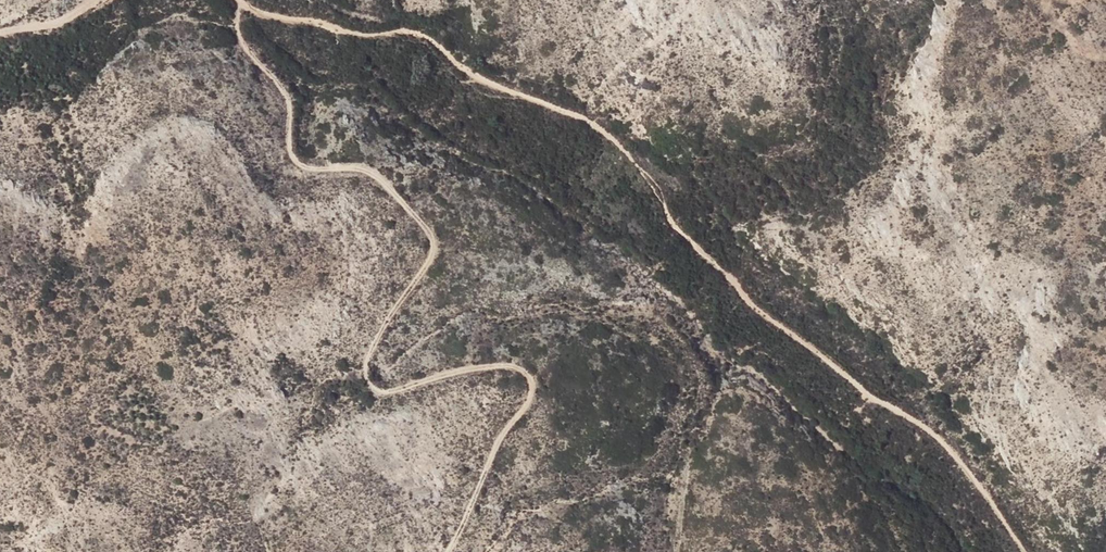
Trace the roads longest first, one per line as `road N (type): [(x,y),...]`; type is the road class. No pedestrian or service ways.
road 1 (track): [(248,0),(382,34),(424,28),(476,71),(538,87),(594,114),(650,169),(706,251),(878,398),(919,413),(955,444),(1039,551)]
road 2 (track): [(241,0),(237,38),(292,104),(293,155),(377,174),(431,230),(432,259),(375,346),(371,384),(387,392),(417,377),(512,364),(529,383),(450,551)]

